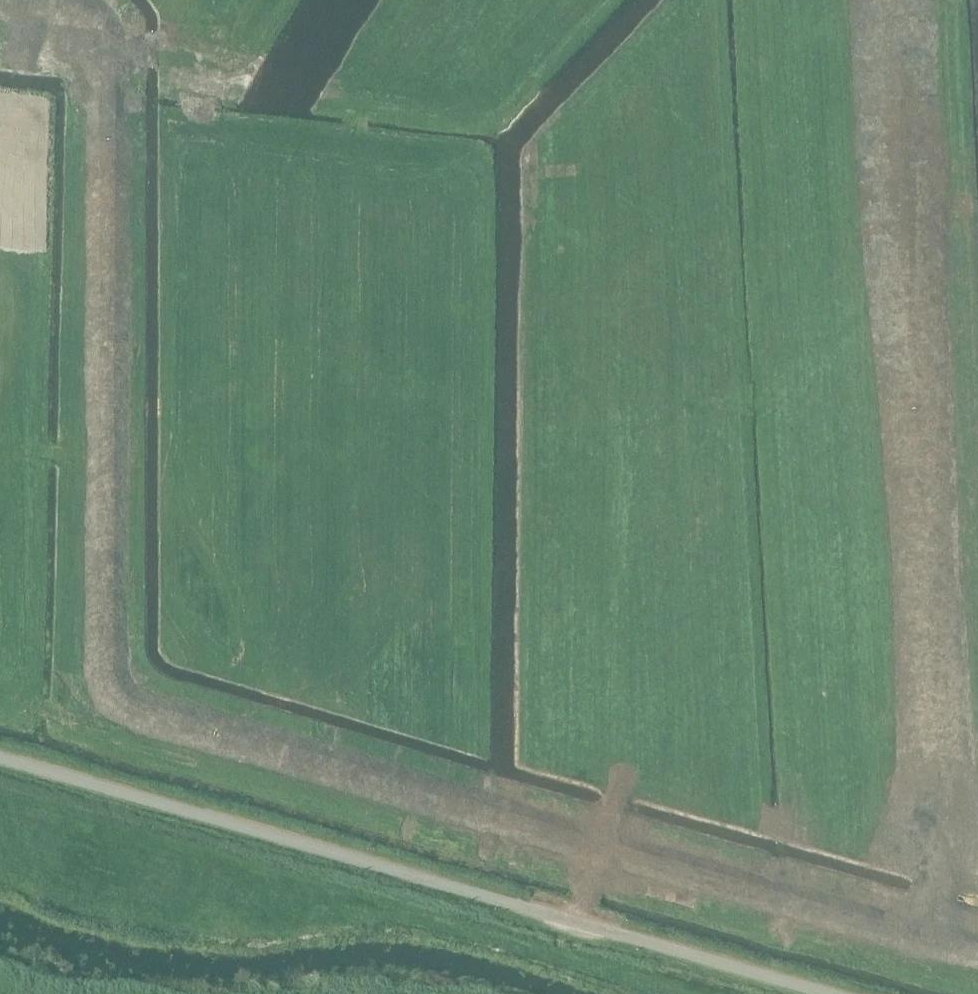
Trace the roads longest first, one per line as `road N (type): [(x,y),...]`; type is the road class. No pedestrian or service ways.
road 1 (unclassified): [(829,993),(0,759)]

